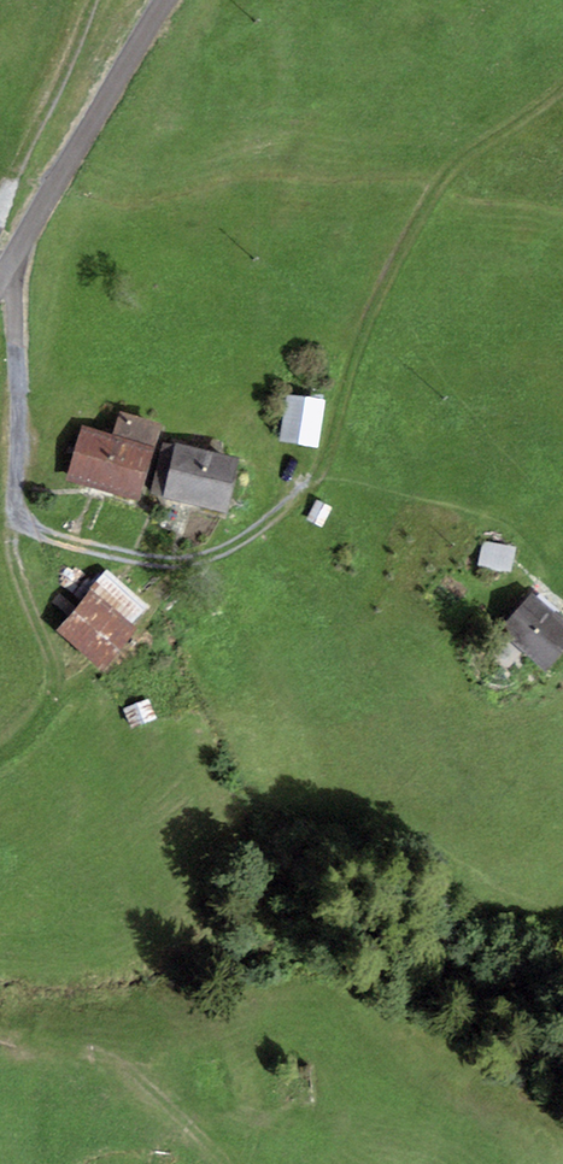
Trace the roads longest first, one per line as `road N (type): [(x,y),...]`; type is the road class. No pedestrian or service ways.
road 1 (track): [(562,81),(456,169),(350,364),(320,474),(243,541),(162,563),(68,542),(21,516)]
road 2 (track): [(17,250),(166,0)]
road 3 (track): [(223,1163),(132,1071),(107,1056),(0,1035)]
road 4 (track): [(21,516),(17,250)]
road 5 (track): [(0,750),(41,717),(54,686),(15,569),(12,542),(21,516)]

